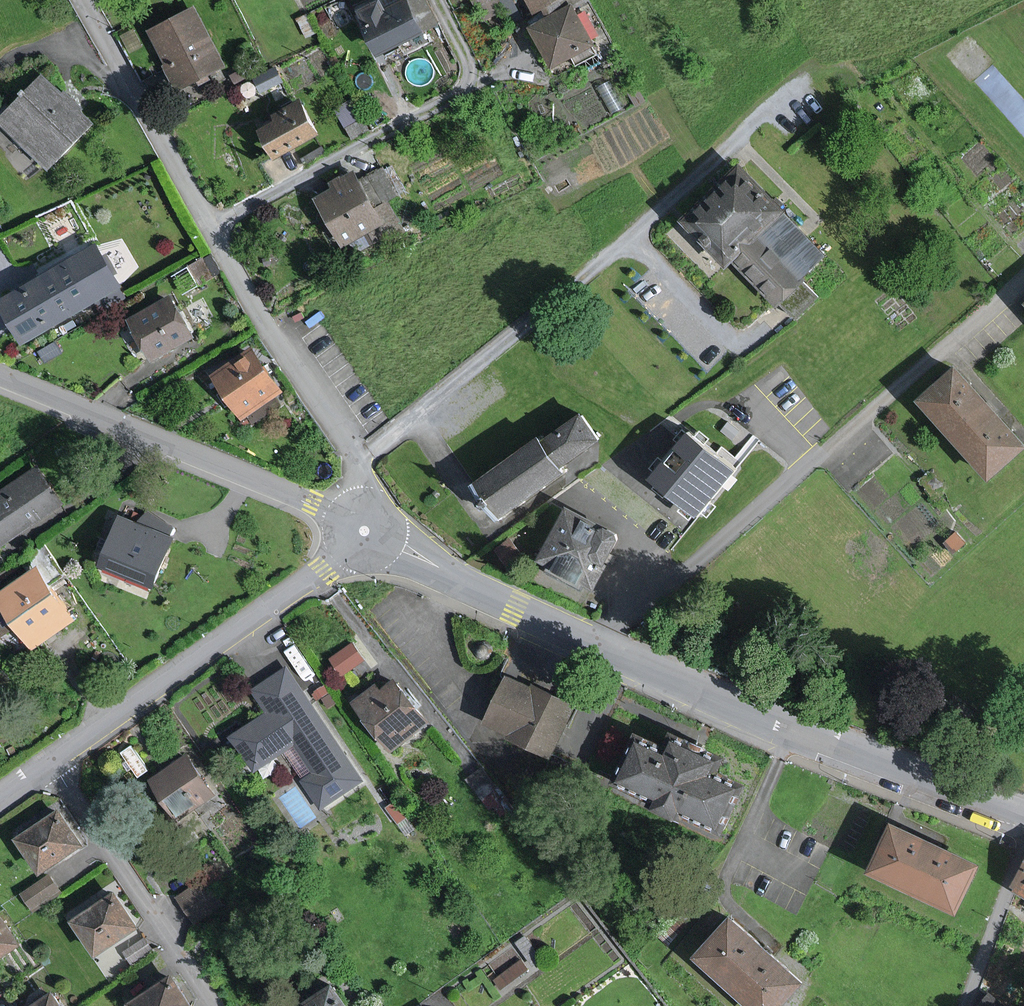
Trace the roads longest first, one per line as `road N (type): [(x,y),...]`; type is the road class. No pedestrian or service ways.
road 1 (tertiary): [(365,531),(514,608),(793,733),(1023,812)]
road 2 (tertiary): [(365,531),(361,482),(341,434),(280,348),(81,0)]
road 3 (residential): [(0,379),(365,531)]
road 4 (tertiary): [(51,762),(365,531)]
road 5 (residential): [(51,762),(213,1005)]
road 6 (residential): [(968,1005),(1023,845)]

